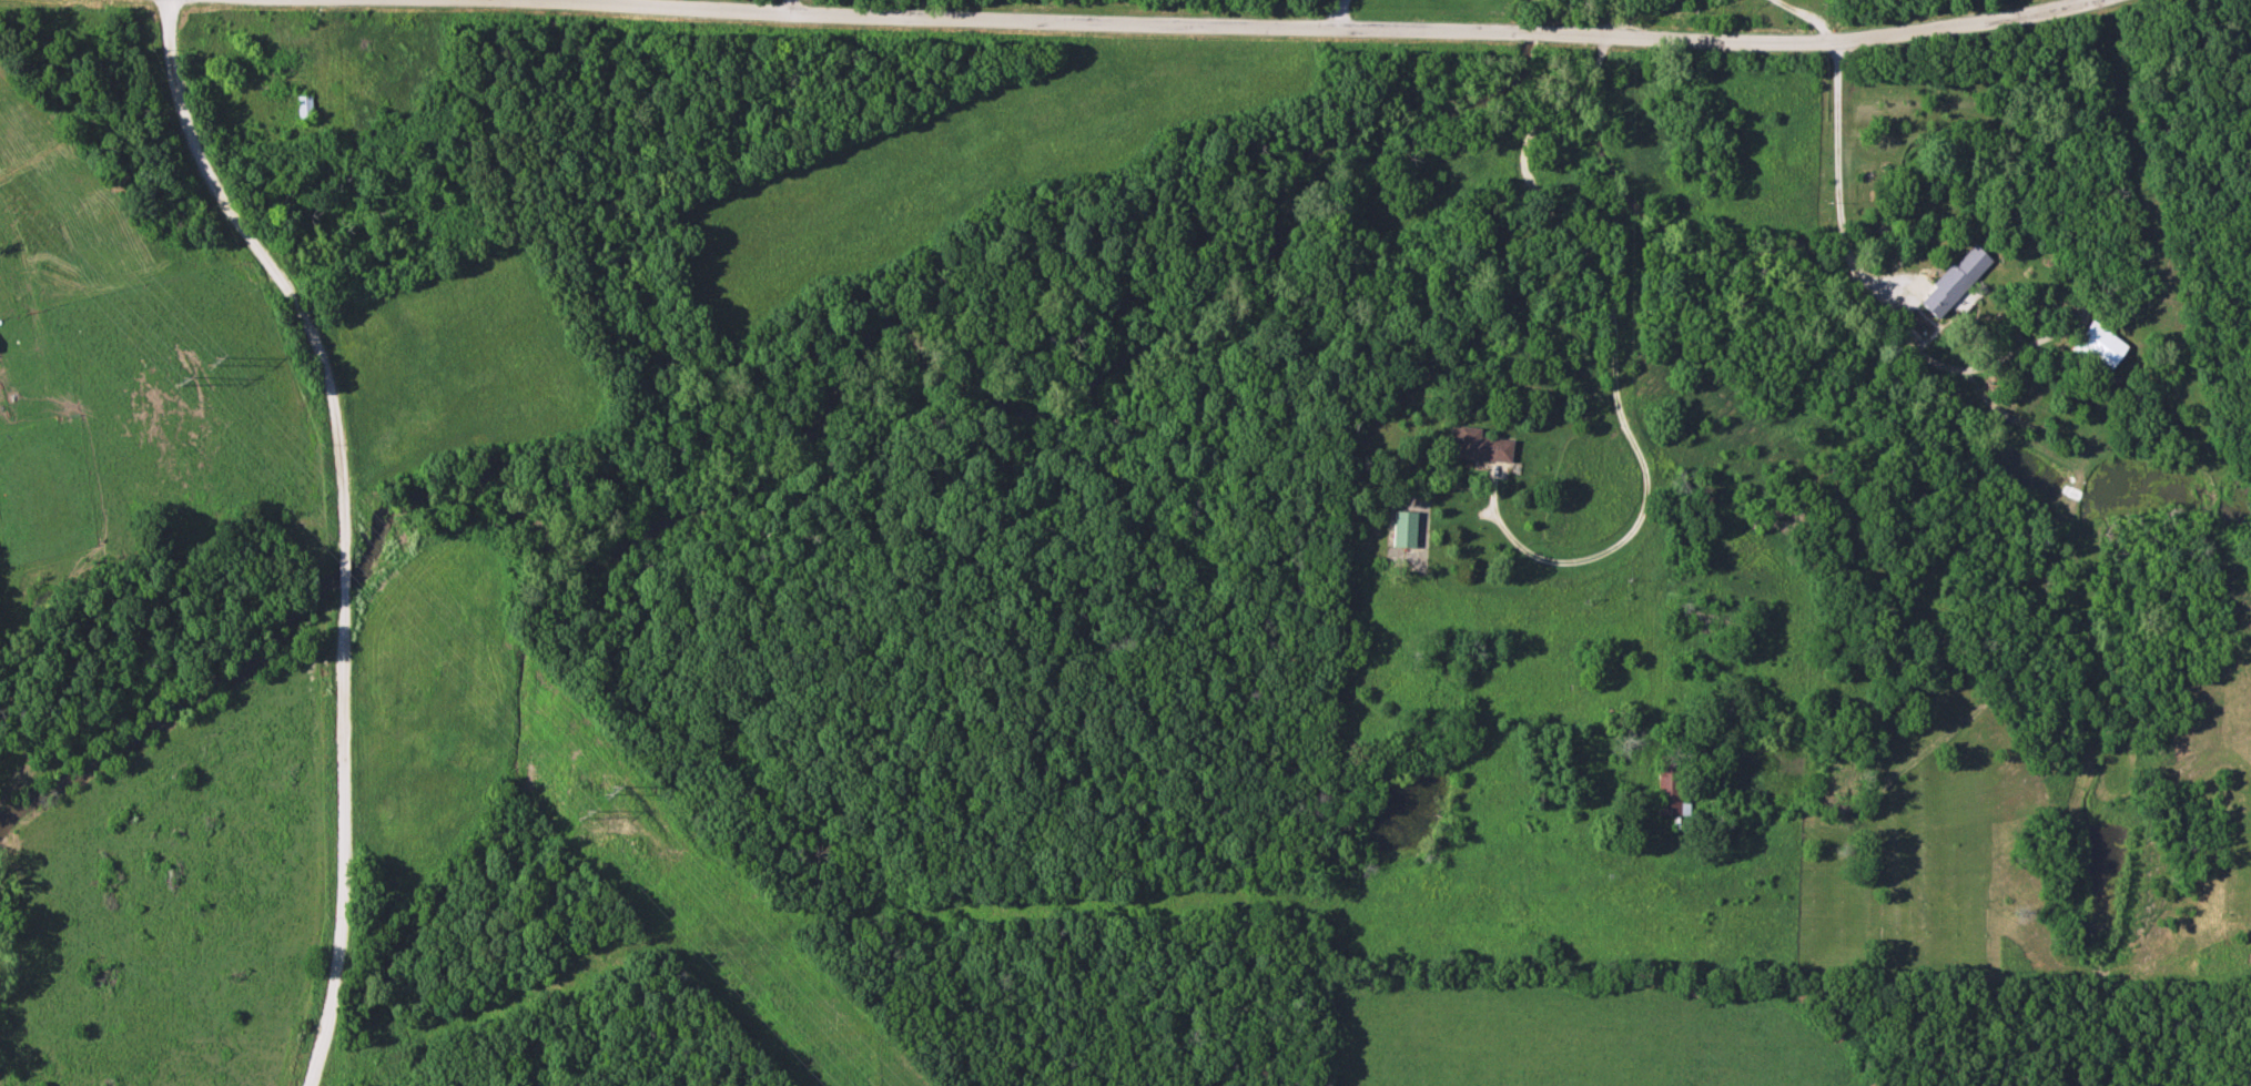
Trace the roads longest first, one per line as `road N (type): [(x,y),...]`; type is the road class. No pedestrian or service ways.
road 1 (residential): [(2076,0),(1936,30),(1794,44),(386,0)]
road 2 (residential): [(307,1085),(332,989),(341,904),(332,418),(304,325),(193,158),(170,81),(160,0)]

